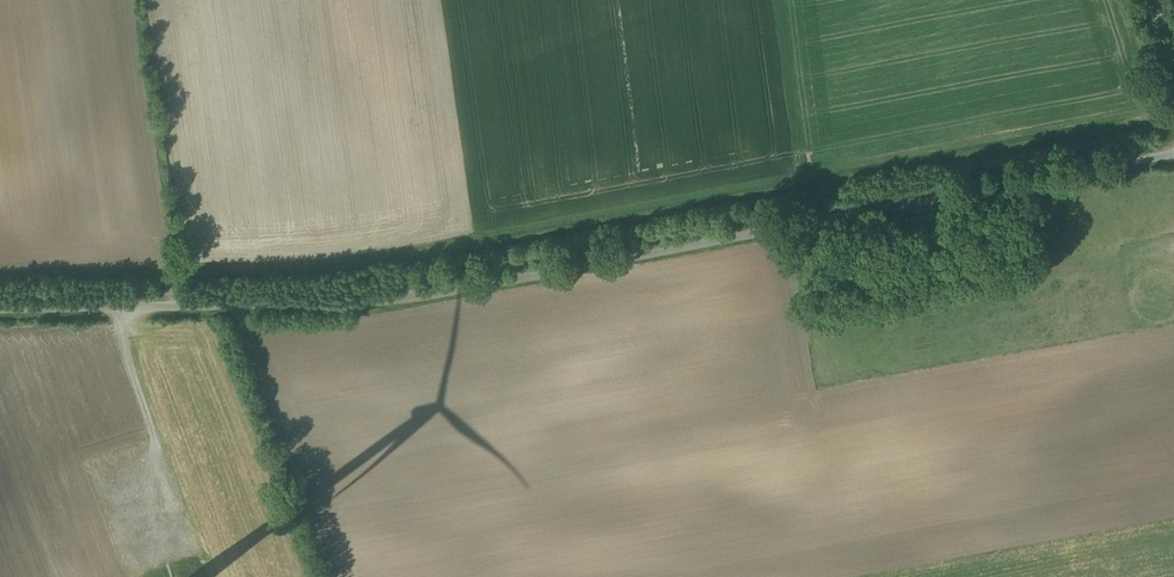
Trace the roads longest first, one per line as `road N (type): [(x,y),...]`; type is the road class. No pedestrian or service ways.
road 1 (unclassified): [(0,310),(402,299),(1173,151)]
road 2 (track): [(122,307),(122,343),(161,463)]

